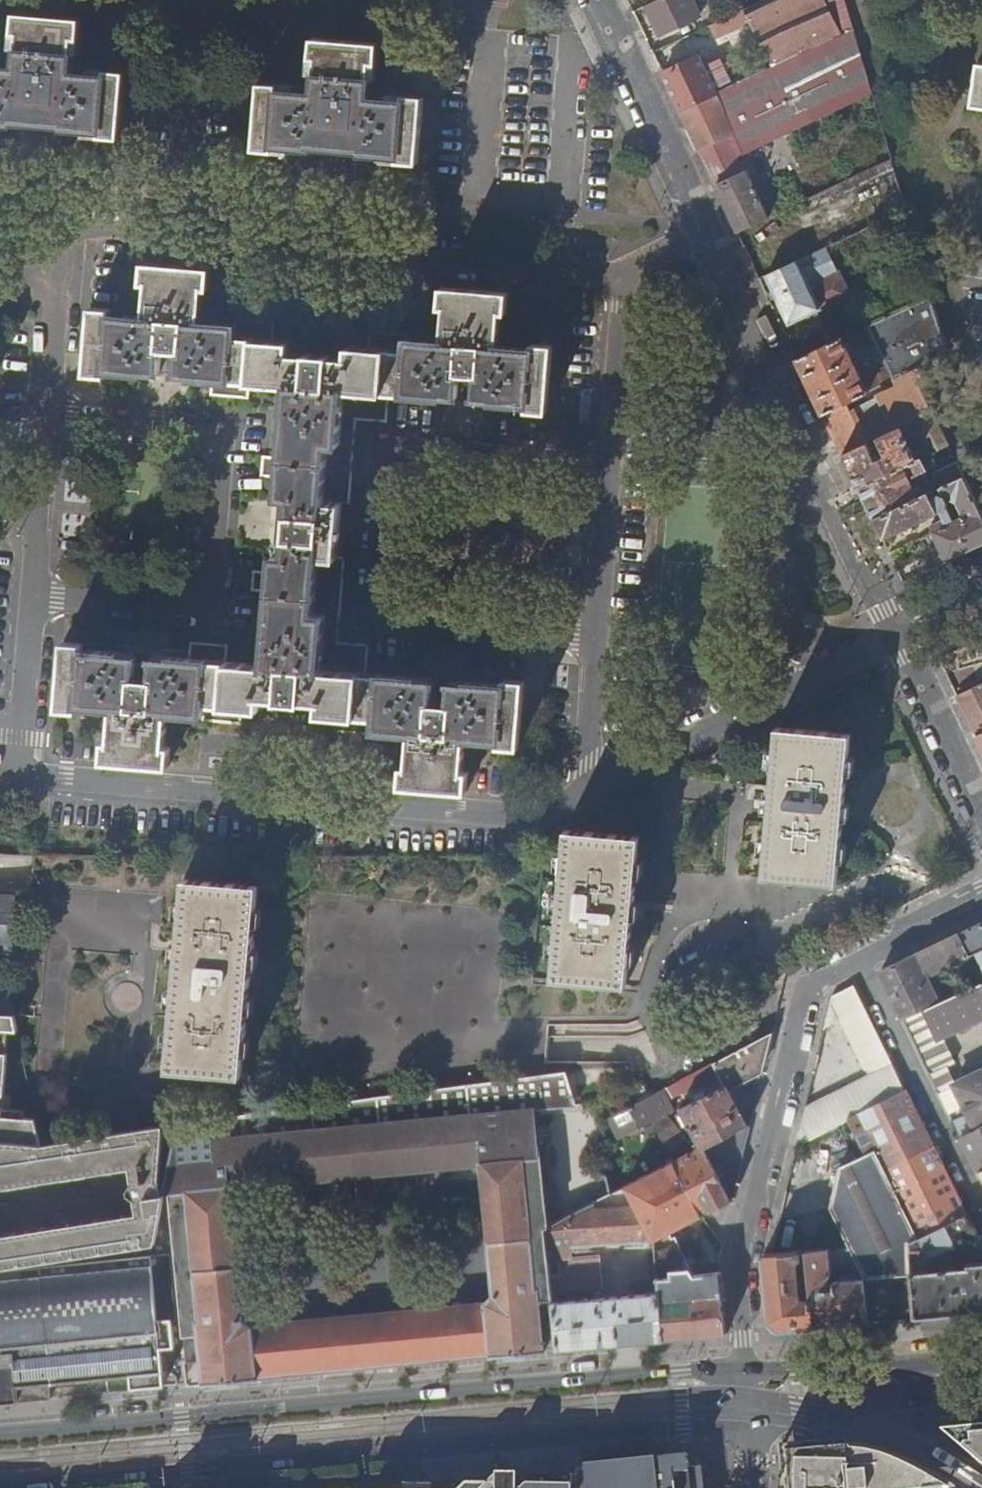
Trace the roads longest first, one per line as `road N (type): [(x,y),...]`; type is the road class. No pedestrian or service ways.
road 1 (residential): [(905,635),(540,813),(515,818),(67,778),(18,768),(18,718),(0,716)]
road 2 (tertiary): [(1,1487),(748,1429)]
road 3 (tertiary): [(742,1369),(0,1435)]
road 4 (residential): [(59,290),(69,227),(489,264),(618,267),(708,227)]
road 5 (residential): [(708,227),(905,635)]
road 6 (residential): [(742,1369),(740,1260),(815,974),(855,953)]
road 7 (residential): [(981,1209),(855,953)]
road 8 (residential): [(598,0),(708,227)]
road 9 (tertiary): [(748,1429),(810,1423),(981,1377)]
road 10 (tertiary): [(981,1369),(742,1369)]
road 11 (residential): [(905,635),(981,795)]
road 12 (residential): [(855,953),(981,888)]

